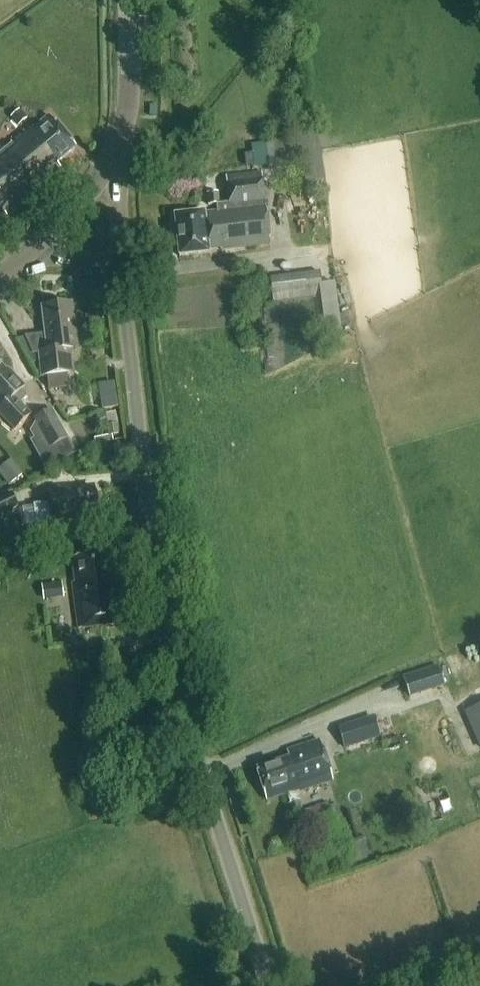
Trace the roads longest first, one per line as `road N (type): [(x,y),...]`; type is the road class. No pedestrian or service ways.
road 1 (unclassified): [(268,985),(166,631),(119,274)]
road 2 (tertiary): [(119,150),(129,94),(128,0)]
road 3 (tertiary): [(35,250),(119,150)]
road 4 (unclassified): [(119,274),(119,150)]

